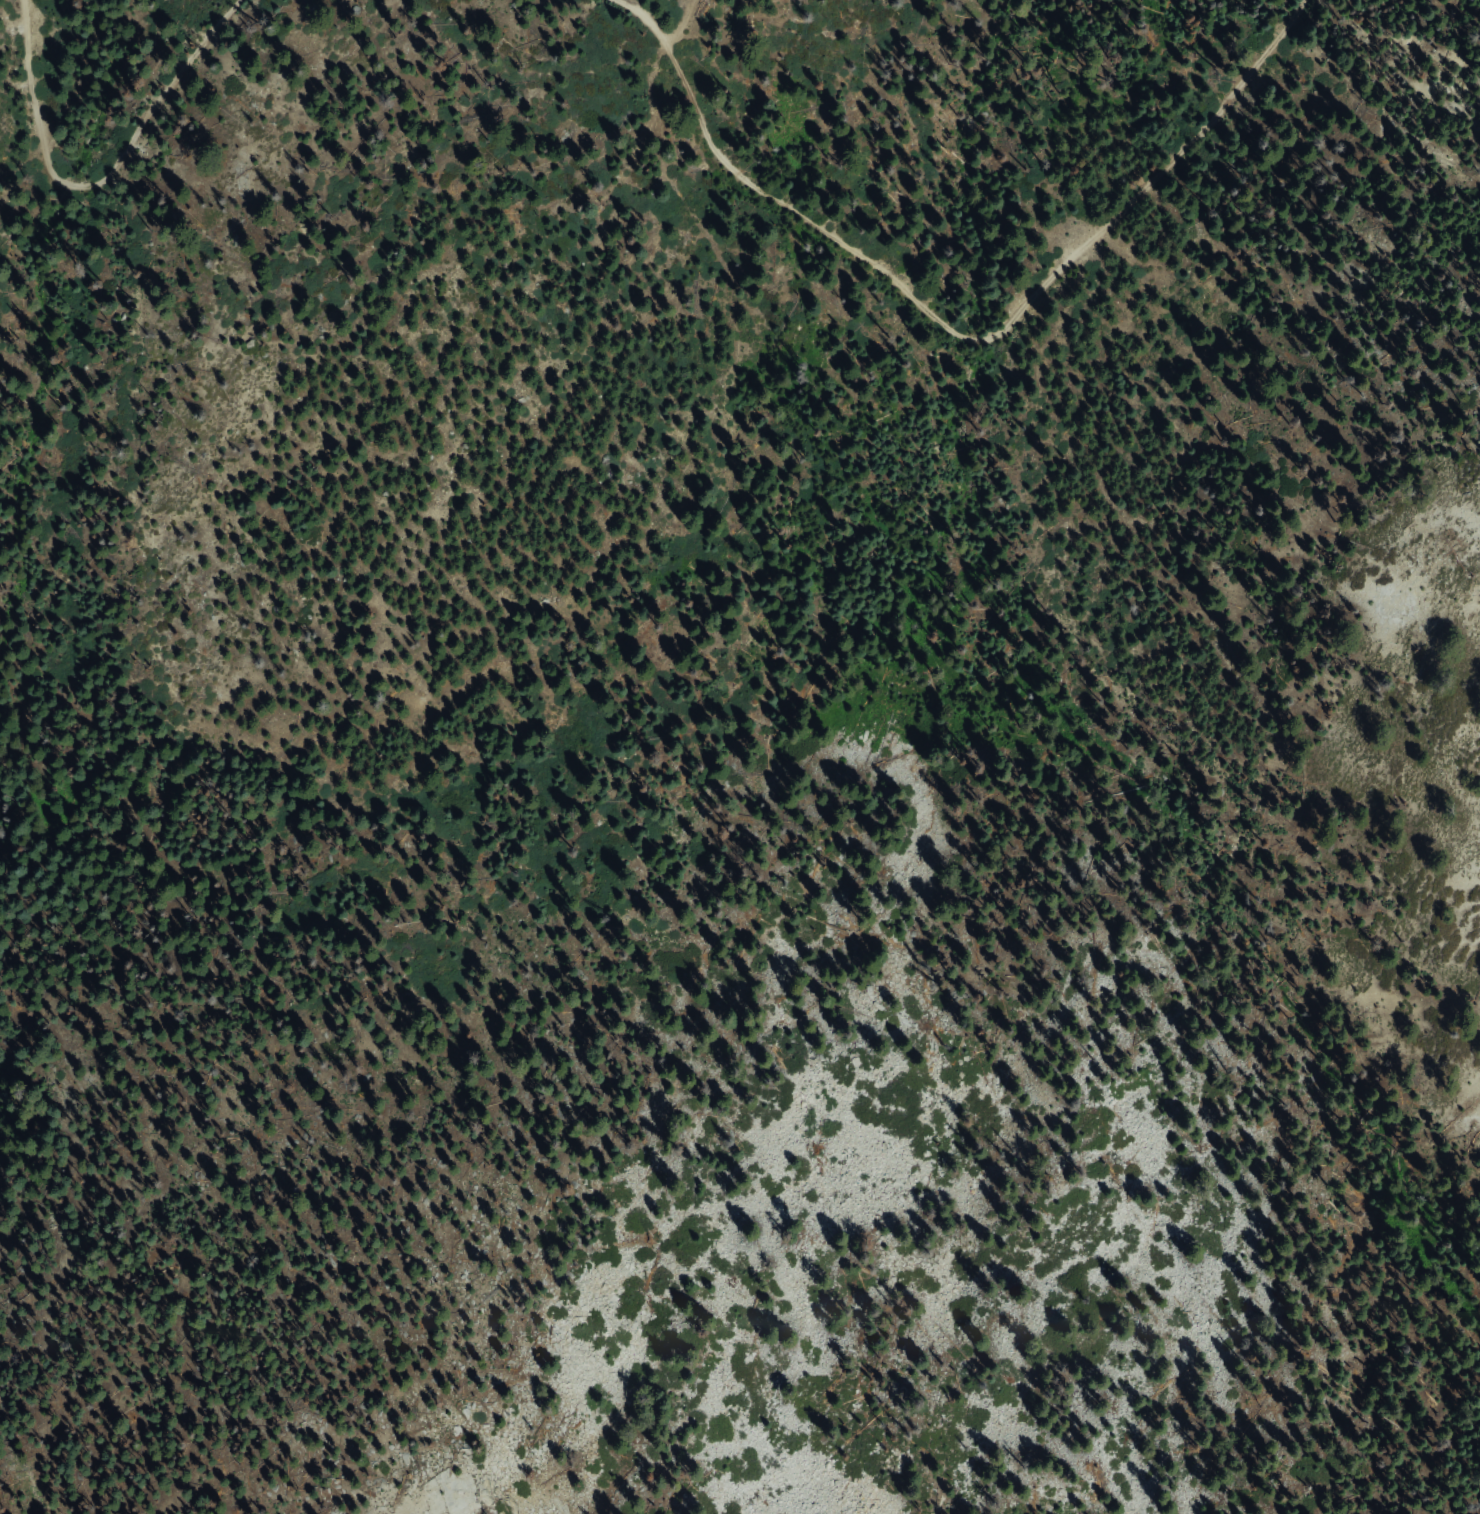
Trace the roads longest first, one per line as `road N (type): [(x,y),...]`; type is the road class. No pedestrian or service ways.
road 1 (track): [(1256,0),(1019,311),(937,341),(870,271),(751,200),(637,16),(569,0)]
road 2 (track): [(243,0),(72,181),(18,164),(10,0)]

